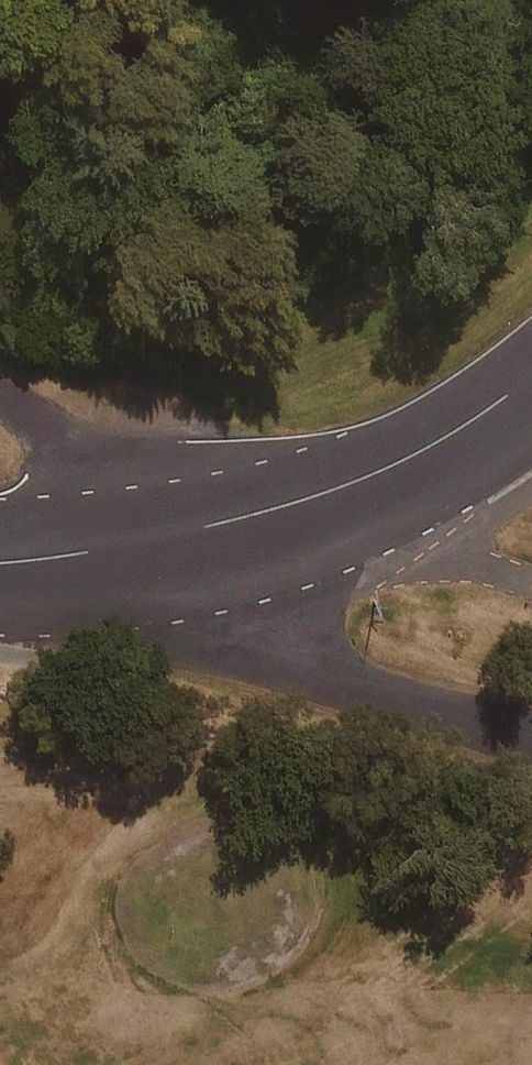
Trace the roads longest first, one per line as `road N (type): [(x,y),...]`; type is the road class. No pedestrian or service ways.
road 1 (unclassified): [(153,546),(253,640),(354,695),(531,737)]
road 2 (tertiary): [(153,546),(385,475),(531,381)]
road 3 (unclassified): [(153,546),(29,408),(0,388)]
road 4 (tertiary): [(0,557),(153,546)]

